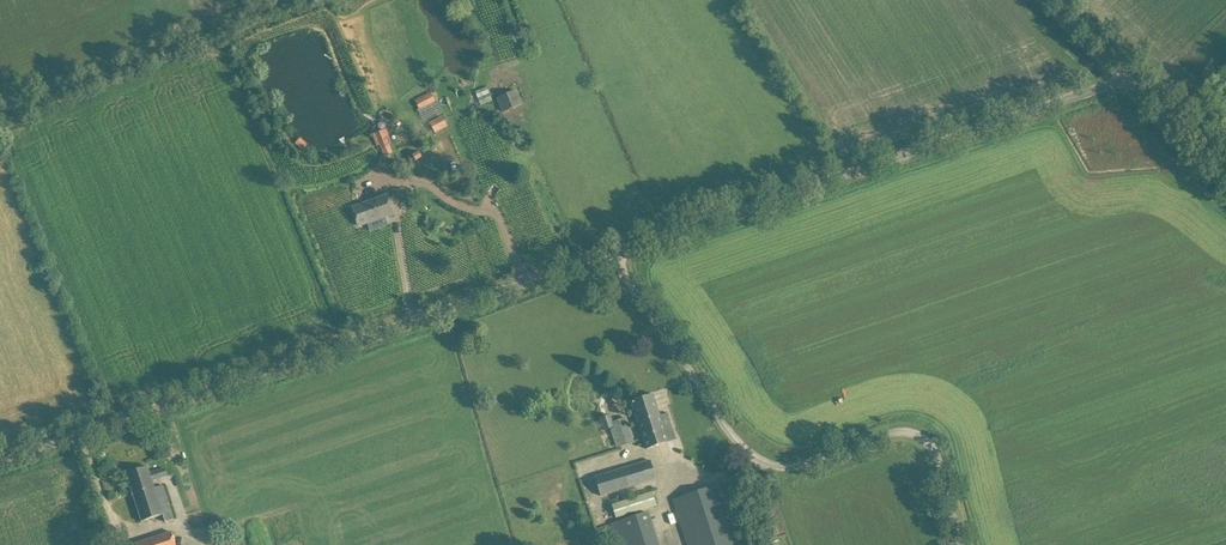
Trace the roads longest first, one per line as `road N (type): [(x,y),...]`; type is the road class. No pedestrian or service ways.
road 1 (unclassified): [(603,259),(1114,84),(1131,85),(1225,191)]
road 2 (unclassified): [(0,465),(603,259)]
road 3 (residential): [(955,544),(931,470),(906,438),(780,478),(742,457),(603,259)]

